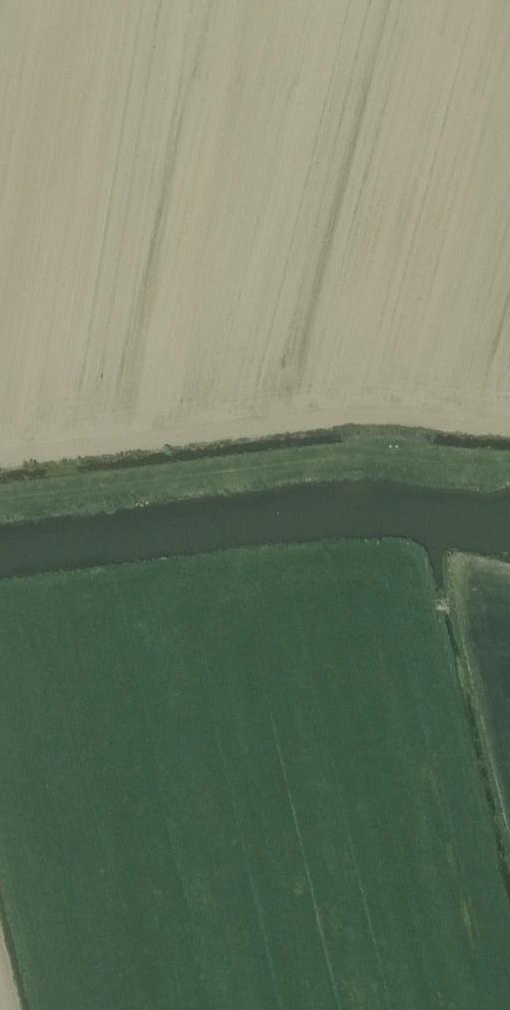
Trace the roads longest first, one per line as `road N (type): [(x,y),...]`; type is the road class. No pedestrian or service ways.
road 1 (track): [(0,498),(375,458),(509,468)]

